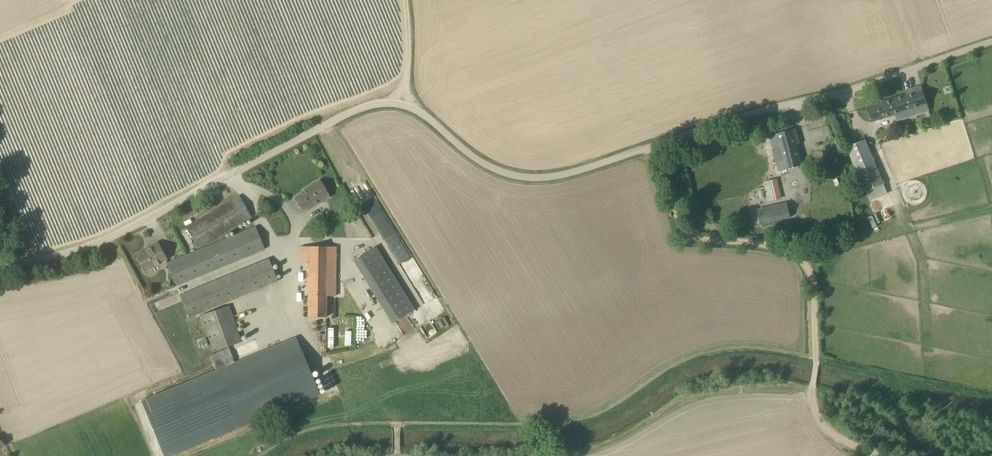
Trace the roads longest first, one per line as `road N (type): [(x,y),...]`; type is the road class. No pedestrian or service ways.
road 1 (unclassified): [(383,101),(415,109),(498,170),(537,178),(991,44)]
road 2 (track): [(649,148),(686,234),(771,246),(809,271),(815,415),(836,438),(875,455)]
road 3 (unclassified): [(383,101),(115,237),(0,269)]

